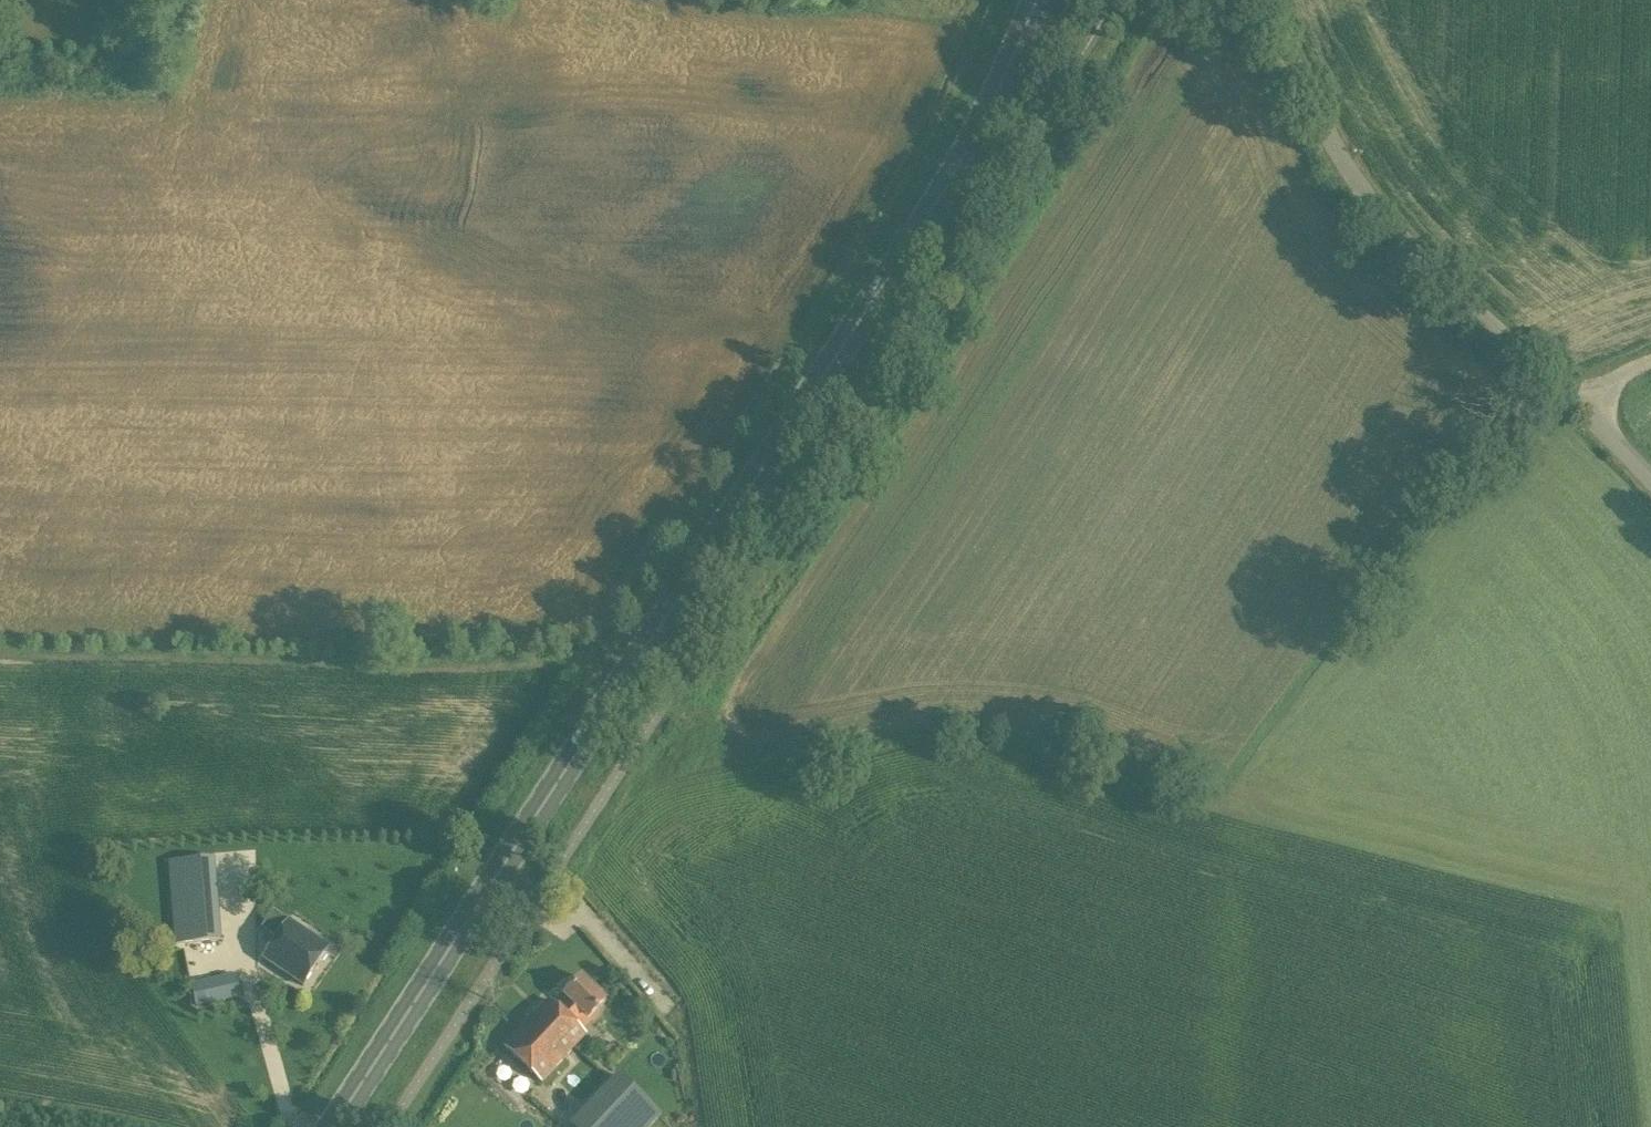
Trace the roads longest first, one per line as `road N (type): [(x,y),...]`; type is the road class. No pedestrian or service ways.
road 1 (primary): [(334,1126),(937,205),(1037,0)]
road 2 (unclassified): [(1582,407),(1432,273),(1373,202),(1326,134),(1260,0)]

